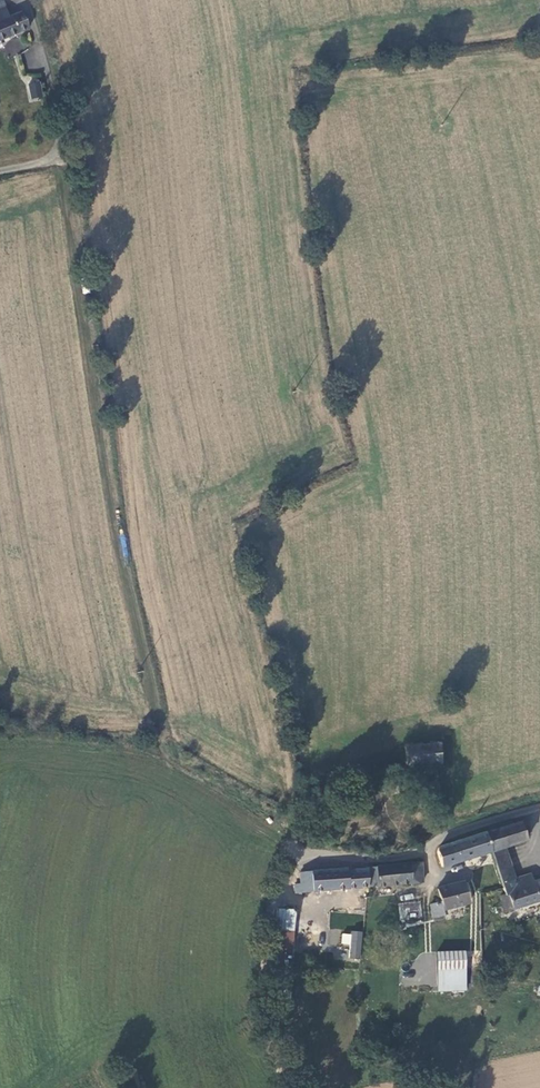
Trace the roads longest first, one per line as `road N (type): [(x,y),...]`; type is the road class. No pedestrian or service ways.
road 1 (track): [(67,157),(158,738),(288,817),(296,859)]
road 2 (residential): [(29,0),(67,157),(0,172)]

